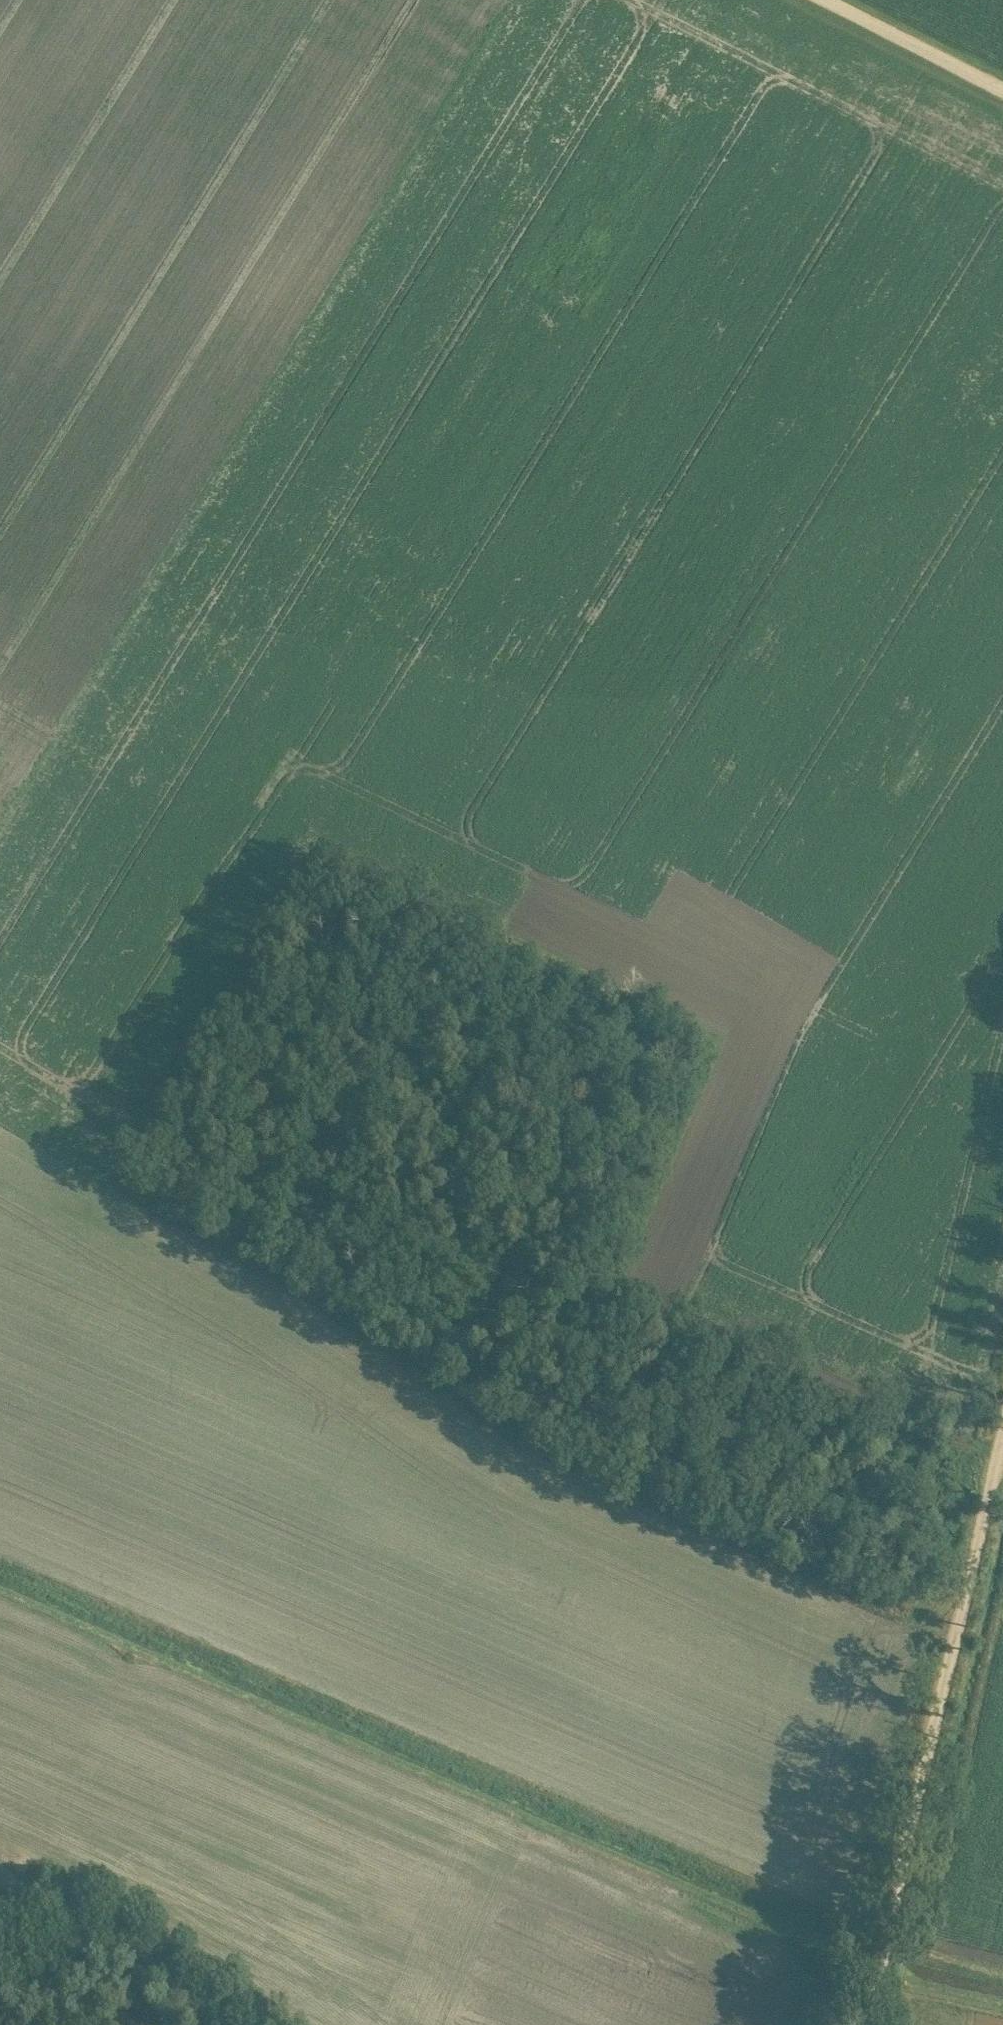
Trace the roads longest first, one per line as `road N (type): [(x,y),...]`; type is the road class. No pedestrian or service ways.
road 1 (track): [(1002,1973),(822,1924),(0,1568)]
road 2 (track): [(1002,1442),(867,2024)]
road 3 (track): [(204,2024),(127,1954),(83,1939),(0,1966)]
road 4 (track): [(1002,89),(826,0)]

